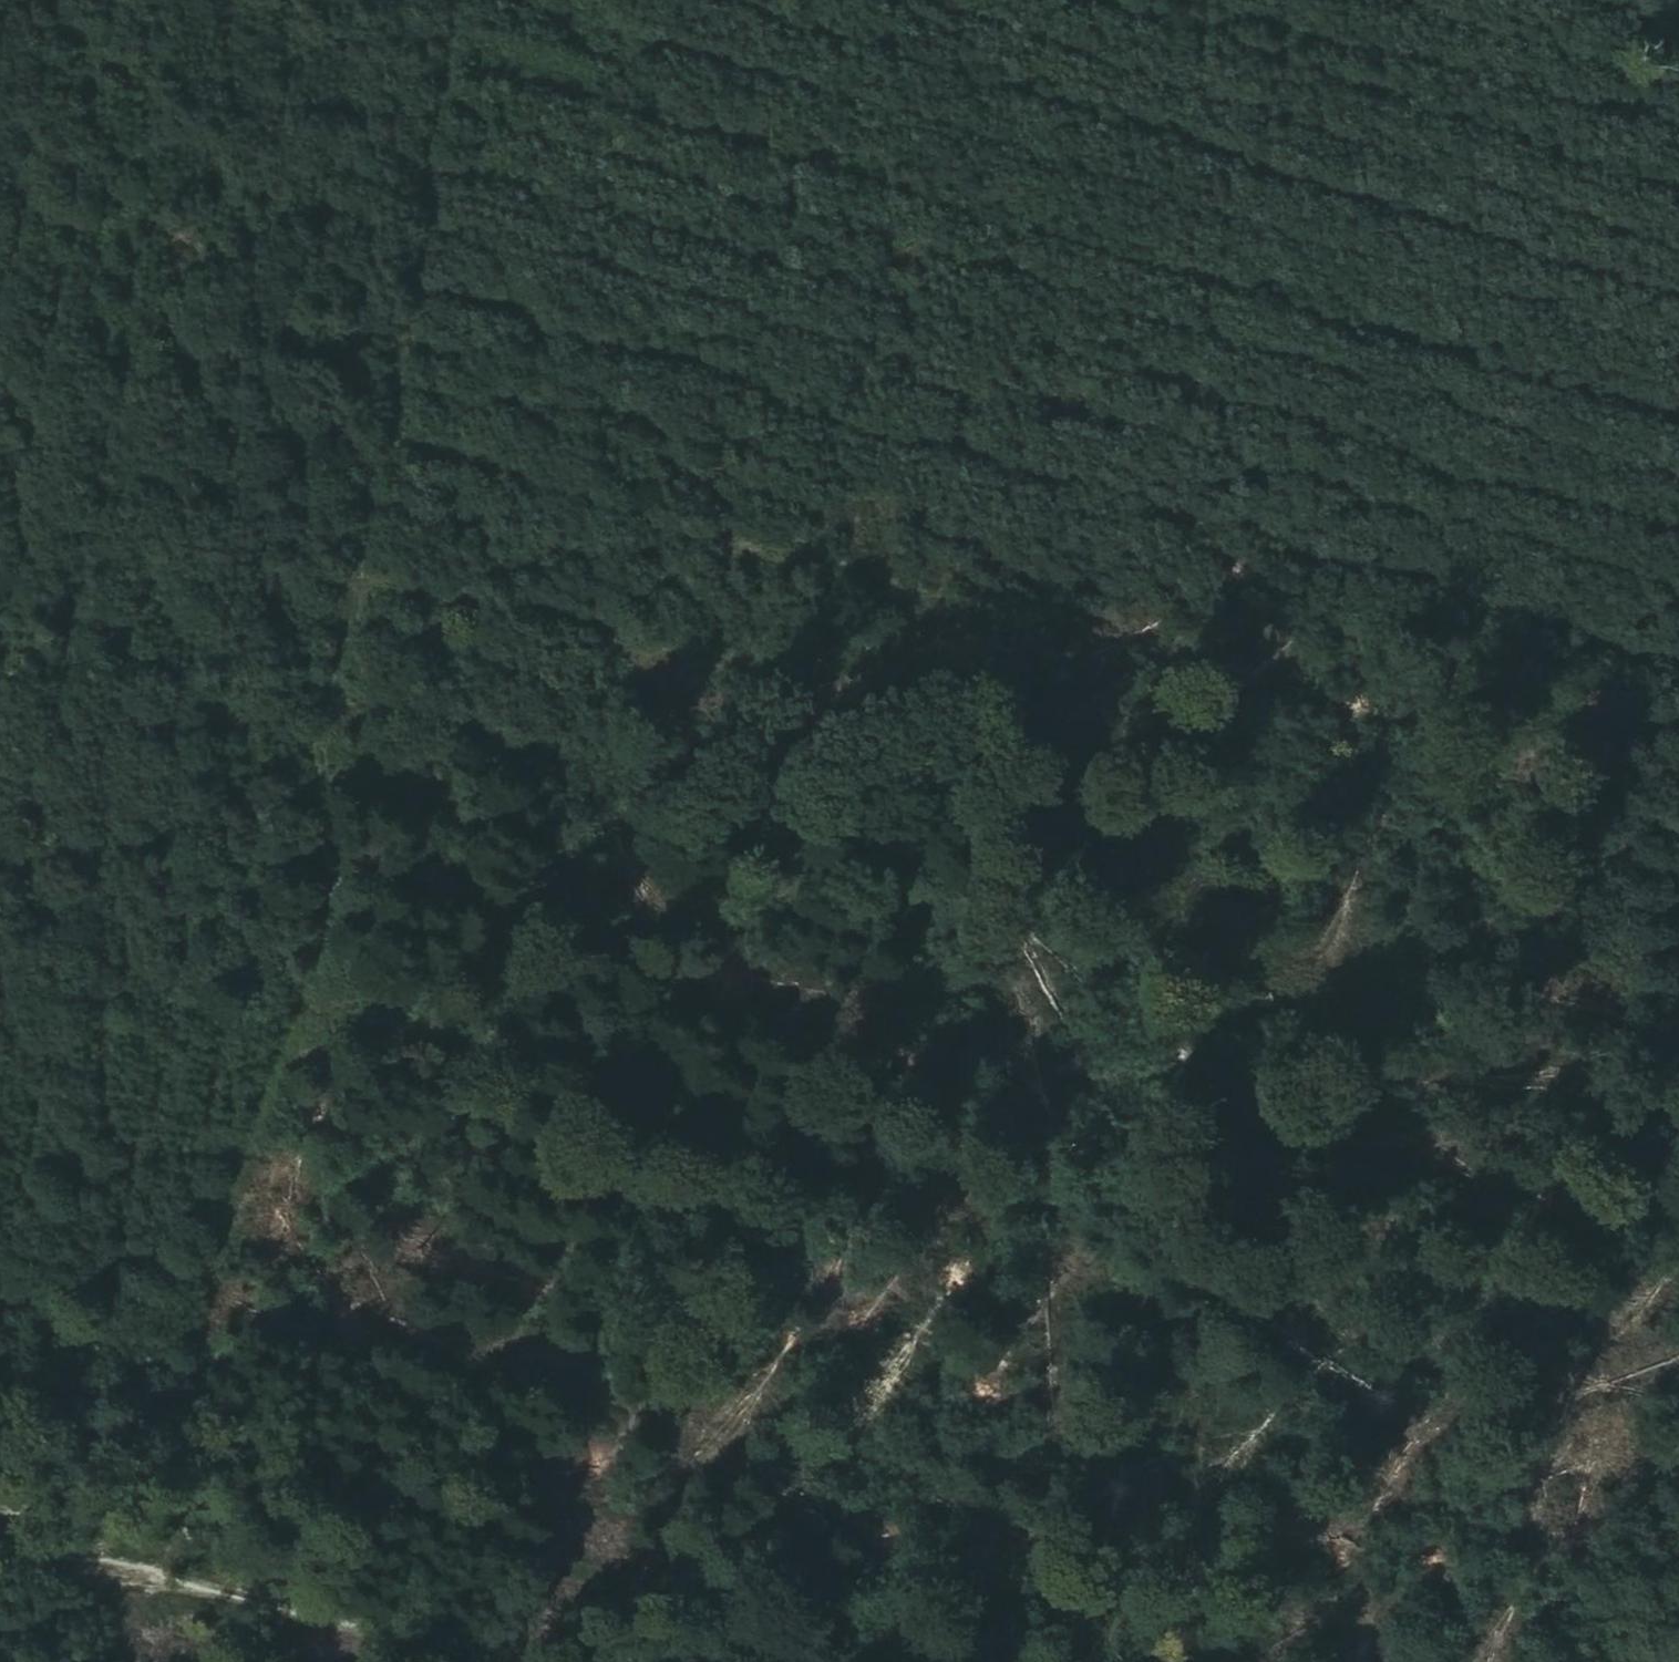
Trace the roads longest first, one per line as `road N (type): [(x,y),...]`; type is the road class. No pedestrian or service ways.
road 1 (track): [(0,1532),(467,1661)]

